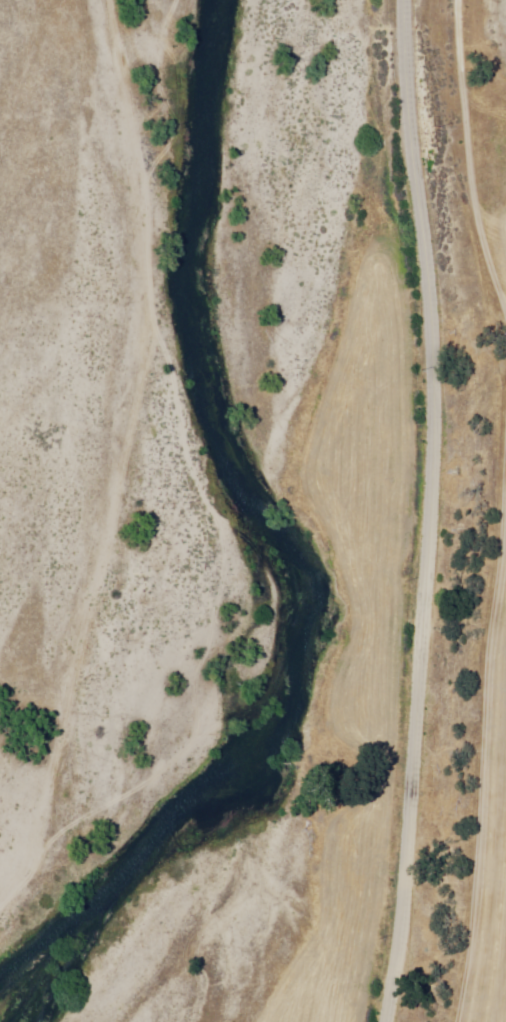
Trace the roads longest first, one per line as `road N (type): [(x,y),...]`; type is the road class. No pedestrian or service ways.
road 1 (secondary): [(382,1021),(405,907),(434,418),(405,0)]

